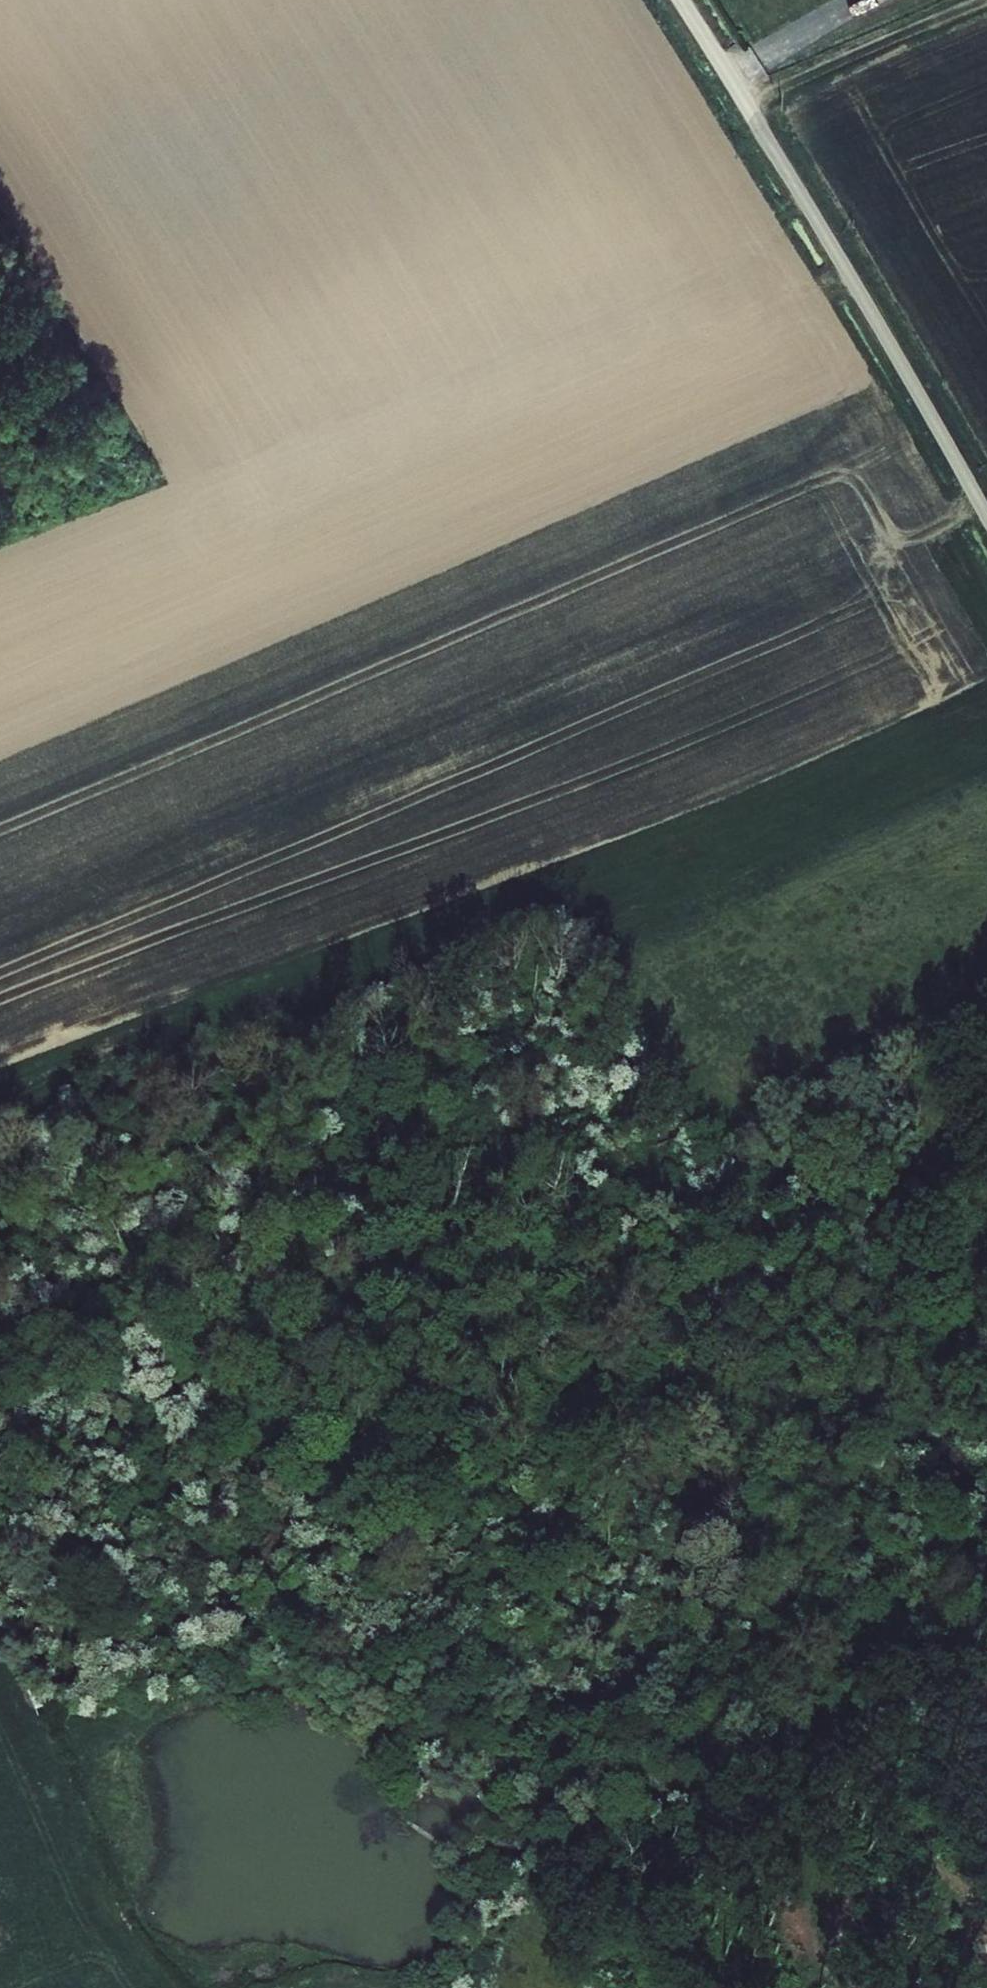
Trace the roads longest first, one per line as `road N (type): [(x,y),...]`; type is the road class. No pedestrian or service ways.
road 1 (unclassified): [(986,517),(680,0)]
road 2 (track): [(749,110),(986,3)]

